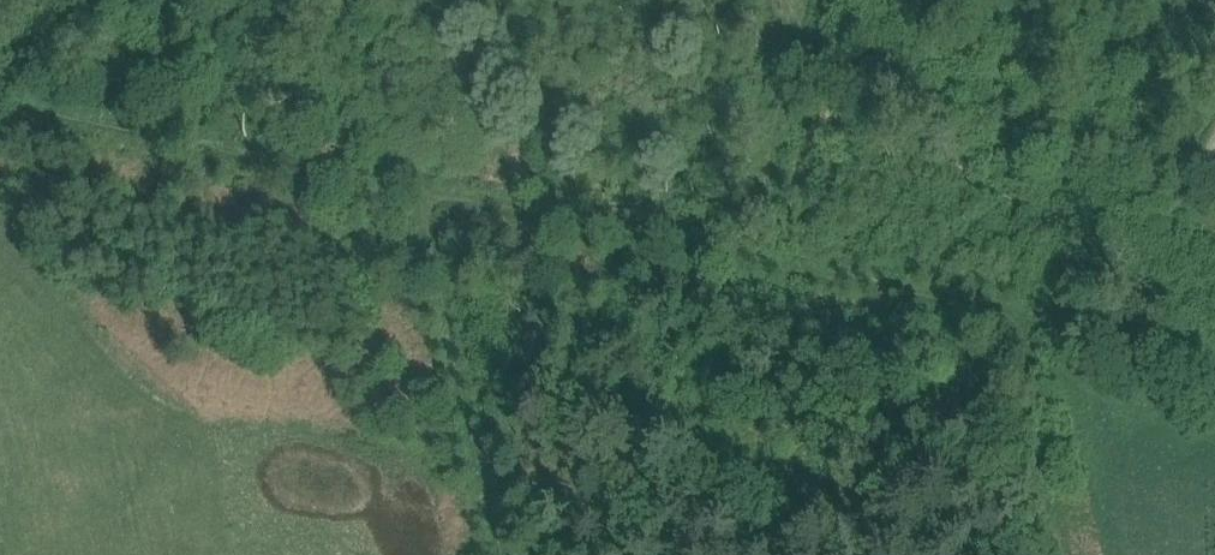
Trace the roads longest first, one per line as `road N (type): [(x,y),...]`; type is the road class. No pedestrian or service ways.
road 1 (track): [(1214,360),(751,263)]
road 2 (track): [(428,194),(0,108)]
road 3 (track): [(510,554),(428,194)]
road 4 (track): [(751,263),(428,194)]
road 5 (track): [(751,263),(804,0)]
road 6 (track): [(1047,554),(1029,325)]

